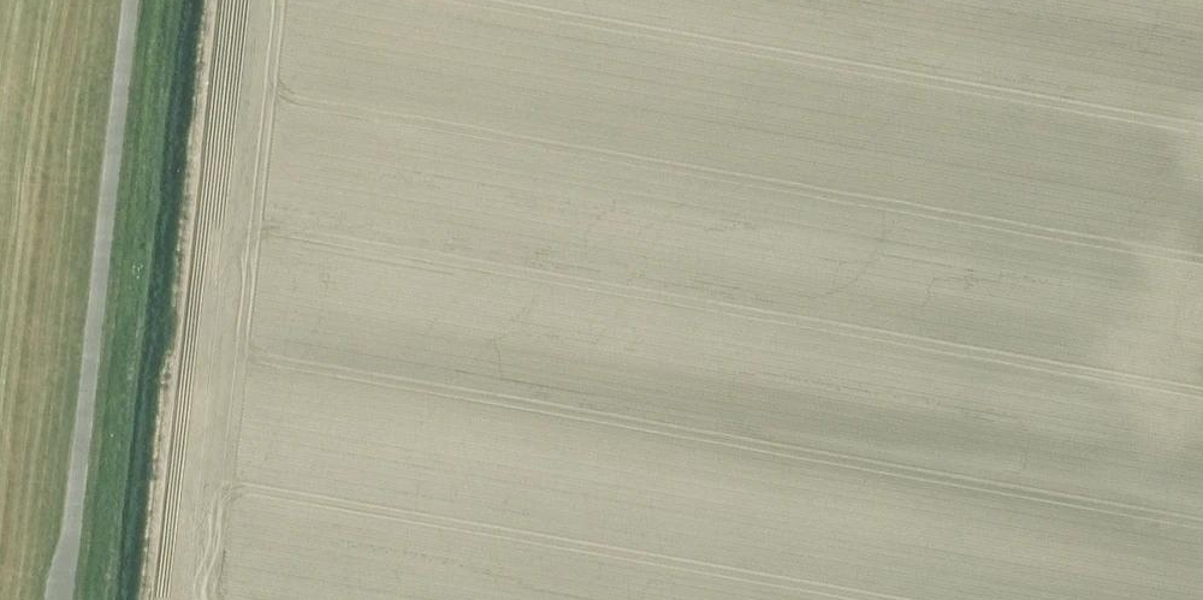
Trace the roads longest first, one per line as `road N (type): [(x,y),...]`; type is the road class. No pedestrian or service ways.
road 1 (track): [(63,599),(133,0)]

